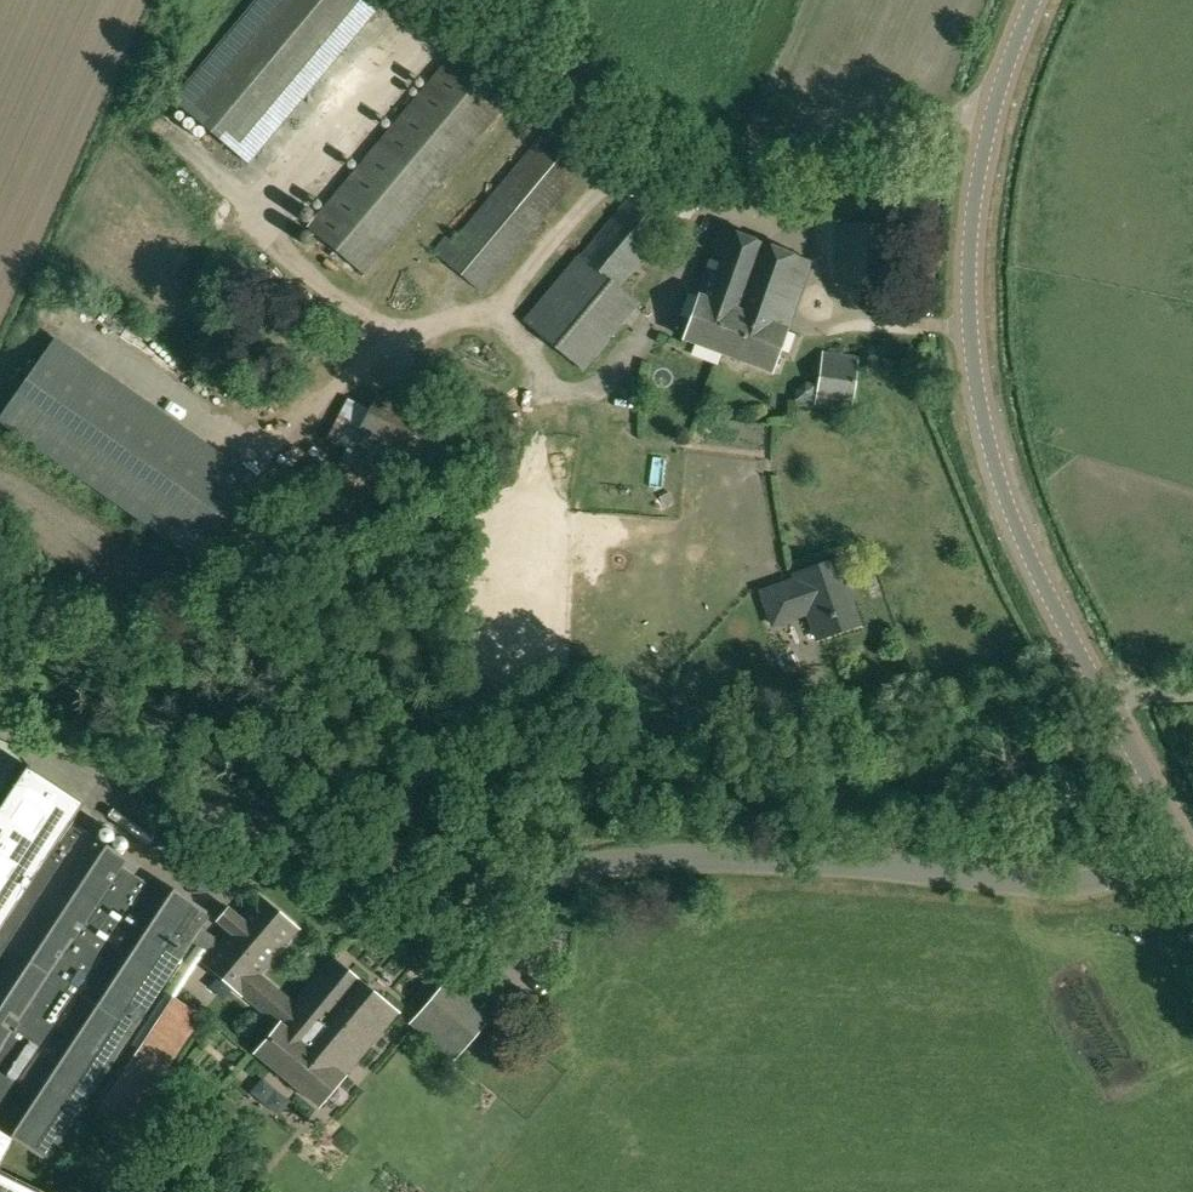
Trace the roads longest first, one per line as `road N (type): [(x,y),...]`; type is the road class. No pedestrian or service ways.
road 1 (unclassified): [(0,712),(103,751),(249,829),(411,873),(500,877),(680,858),(915,871)]
road 2 (tertiary): [(1113,715),(1006,500),(973,361),(979,176),(993,112),(1036,0)]
road 3 (unclassified): [(915,871),(1091,882),(1125,874),(1182,841)]
road 4 (unclassified): [(1113,715),(943,822),(918,847),(915,871)]
road 5 (tertiary): [(1182,841),(1113,715)]

